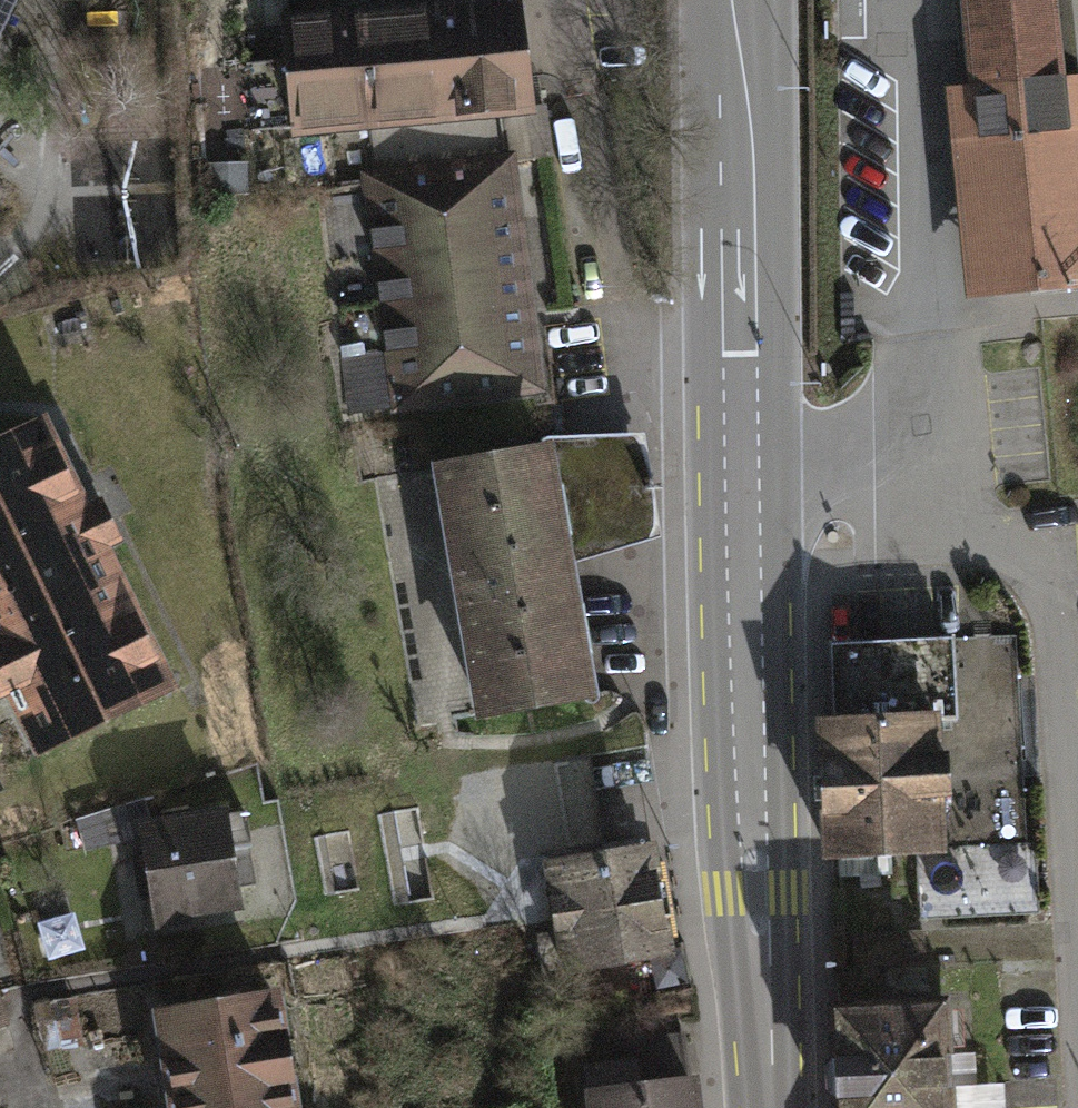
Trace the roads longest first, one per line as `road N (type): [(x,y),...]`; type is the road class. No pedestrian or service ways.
road 1 (primary): [(769,1107),(741,458),(737,0)]
road 2 (residential): [(923,452),(1055,606),(1077,945)]

